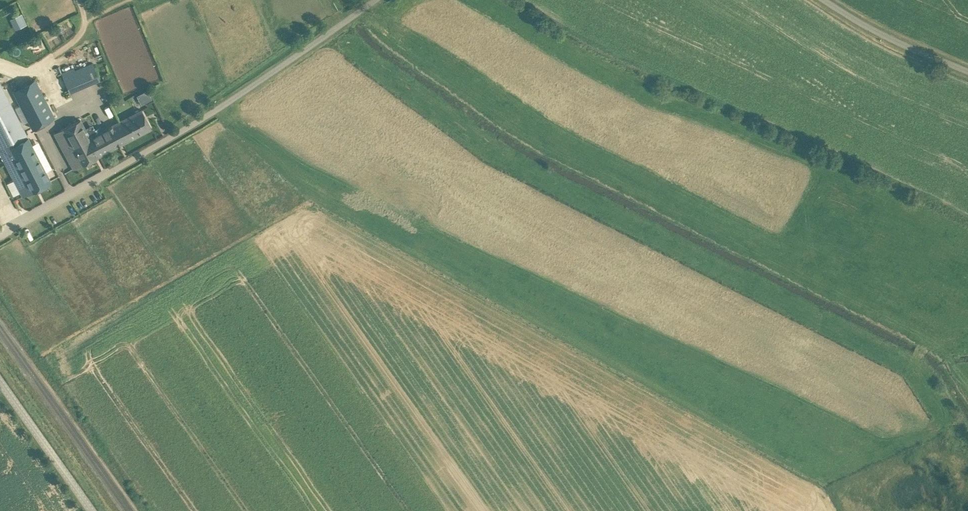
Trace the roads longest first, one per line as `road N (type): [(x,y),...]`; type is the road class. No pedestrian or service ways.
road 1 (unclassified): [(0,236),(184,132),(376,0)]
road 2 (unclassified): [(91,510),(0,382)]
road 3 (unclassified): [(967,69),(841,0)]

